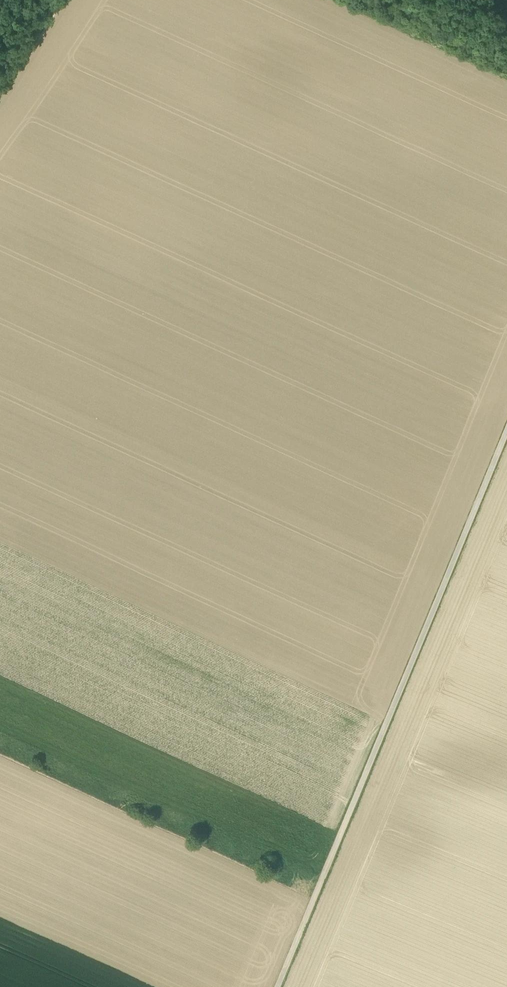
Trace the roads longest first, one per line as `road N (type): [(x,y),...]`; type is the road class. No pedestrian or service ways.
road 1 (unclassified): [(278,986),(506,431)]

